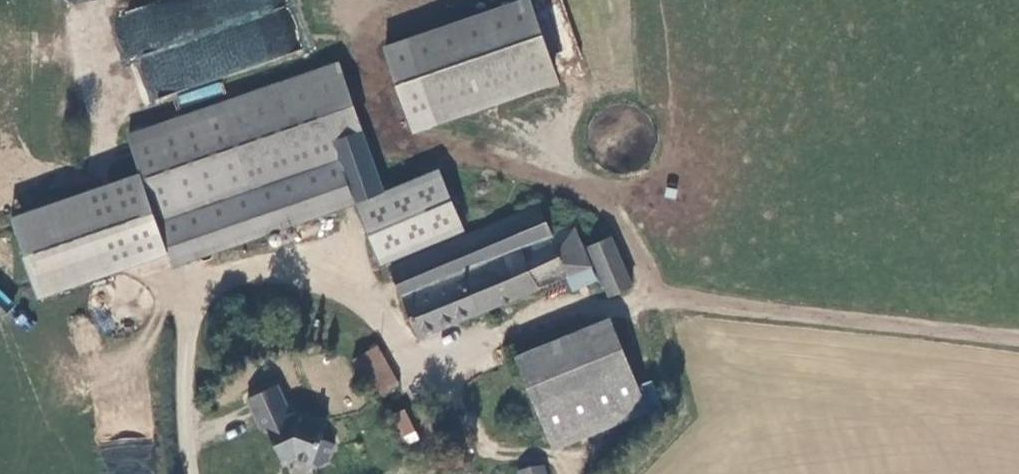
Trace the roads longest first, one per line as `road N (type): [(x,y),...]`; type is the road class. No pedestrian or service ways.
road 1 (track): [(192,473),(183,399),(193,291),(261,272),(323,277),(418,357),(572,309),(661,301),(1018,337)]

